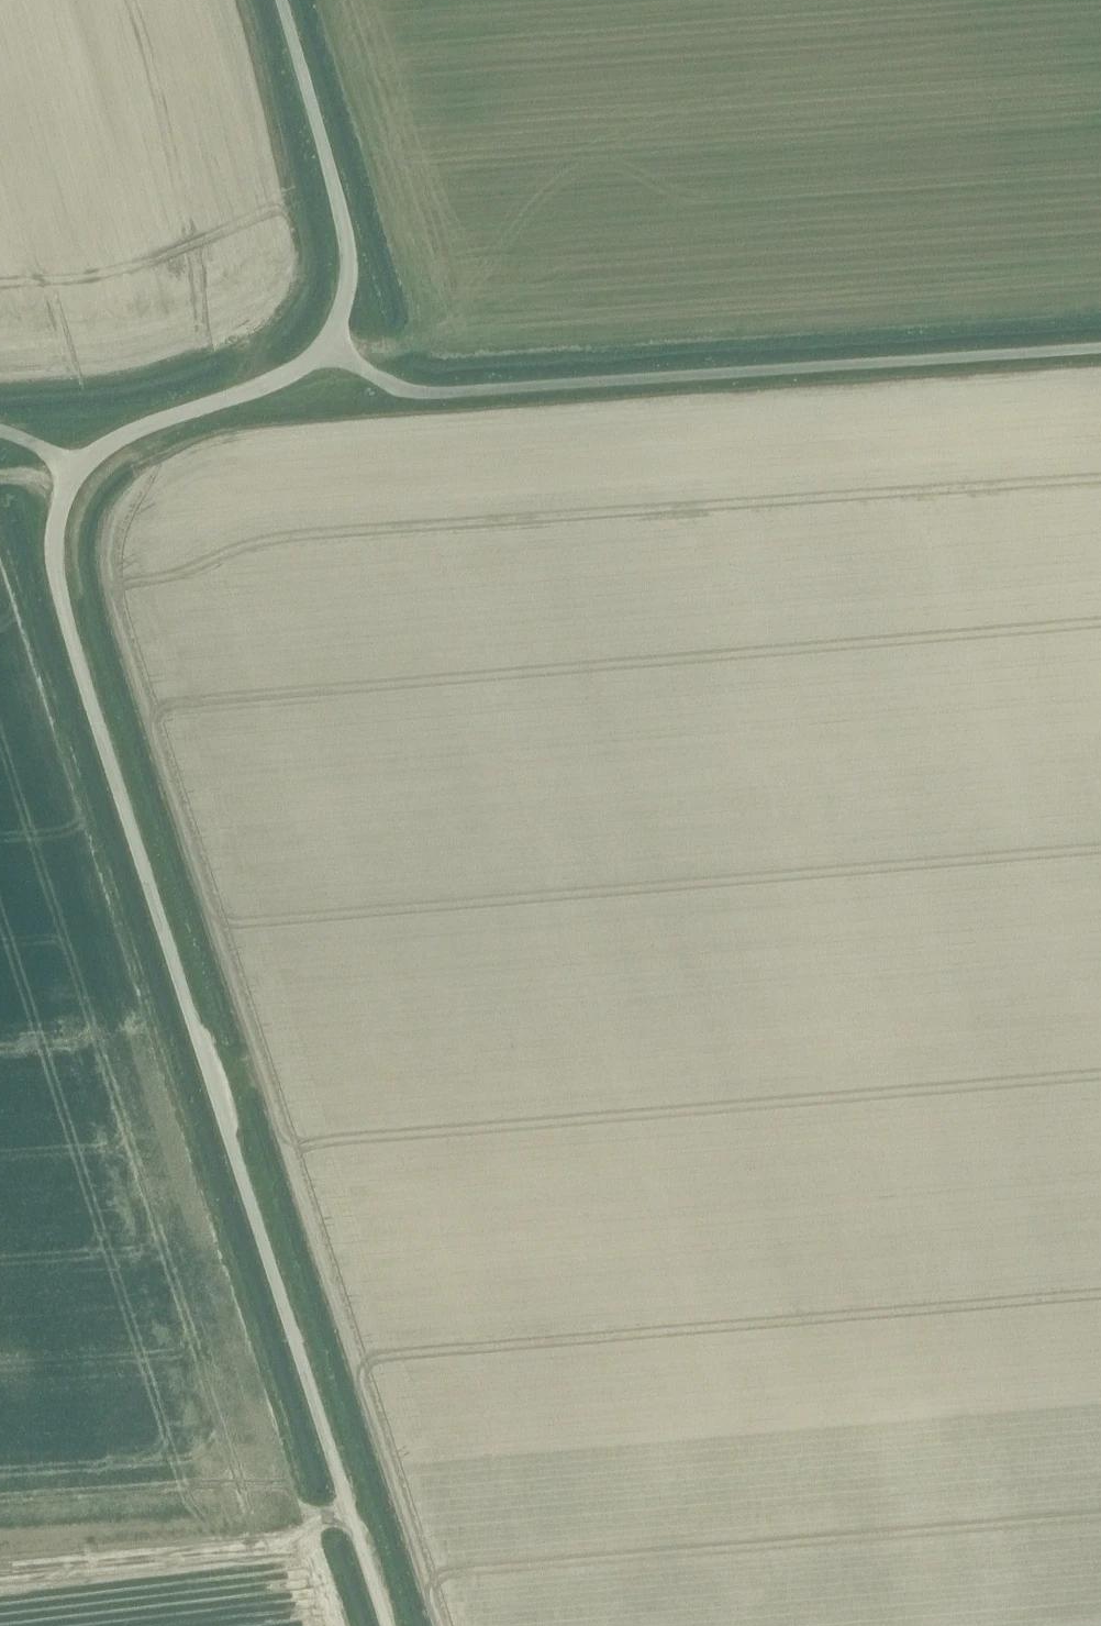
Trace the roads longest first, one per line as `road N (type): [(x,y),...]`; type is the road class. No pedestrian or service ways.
road 1 (unclassified): [(386,1625),(131,833),(53,550),(63,492),(103,445),(290,373),(327,342),(340,318),(343,274),(329,165),(279,0)]
road 2 (track): [(327,342),(387,383),(452,391),(1100,347)]

